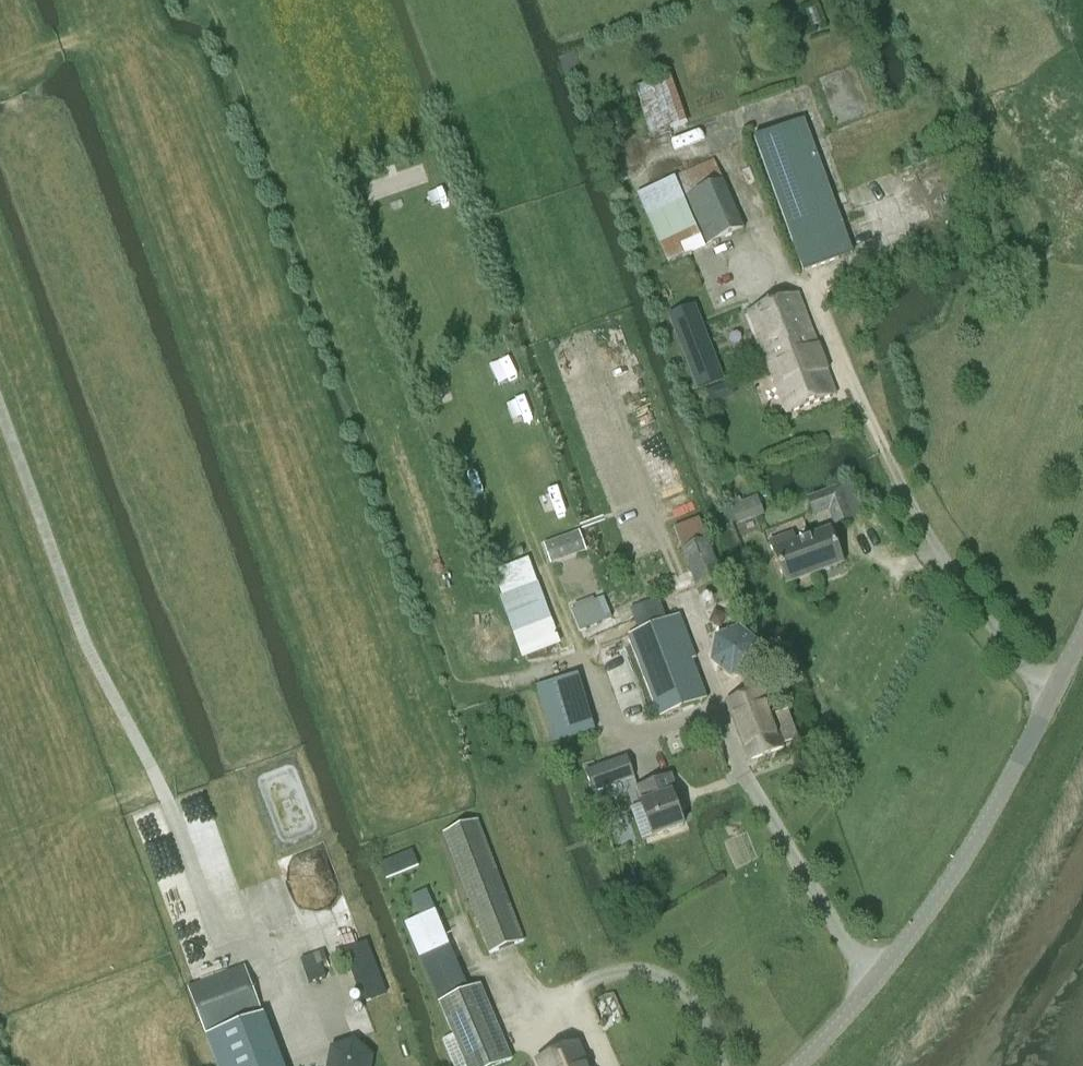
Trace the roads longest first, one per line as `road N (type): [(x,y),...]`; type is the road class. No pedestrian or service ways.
road 1 (tertiary): [(794,1065),(875,981),(970,854),(1082,628)]
road 2 (track): [(425,233),(583,664)]
road 3 (track): [(464,0),(602,382)]

